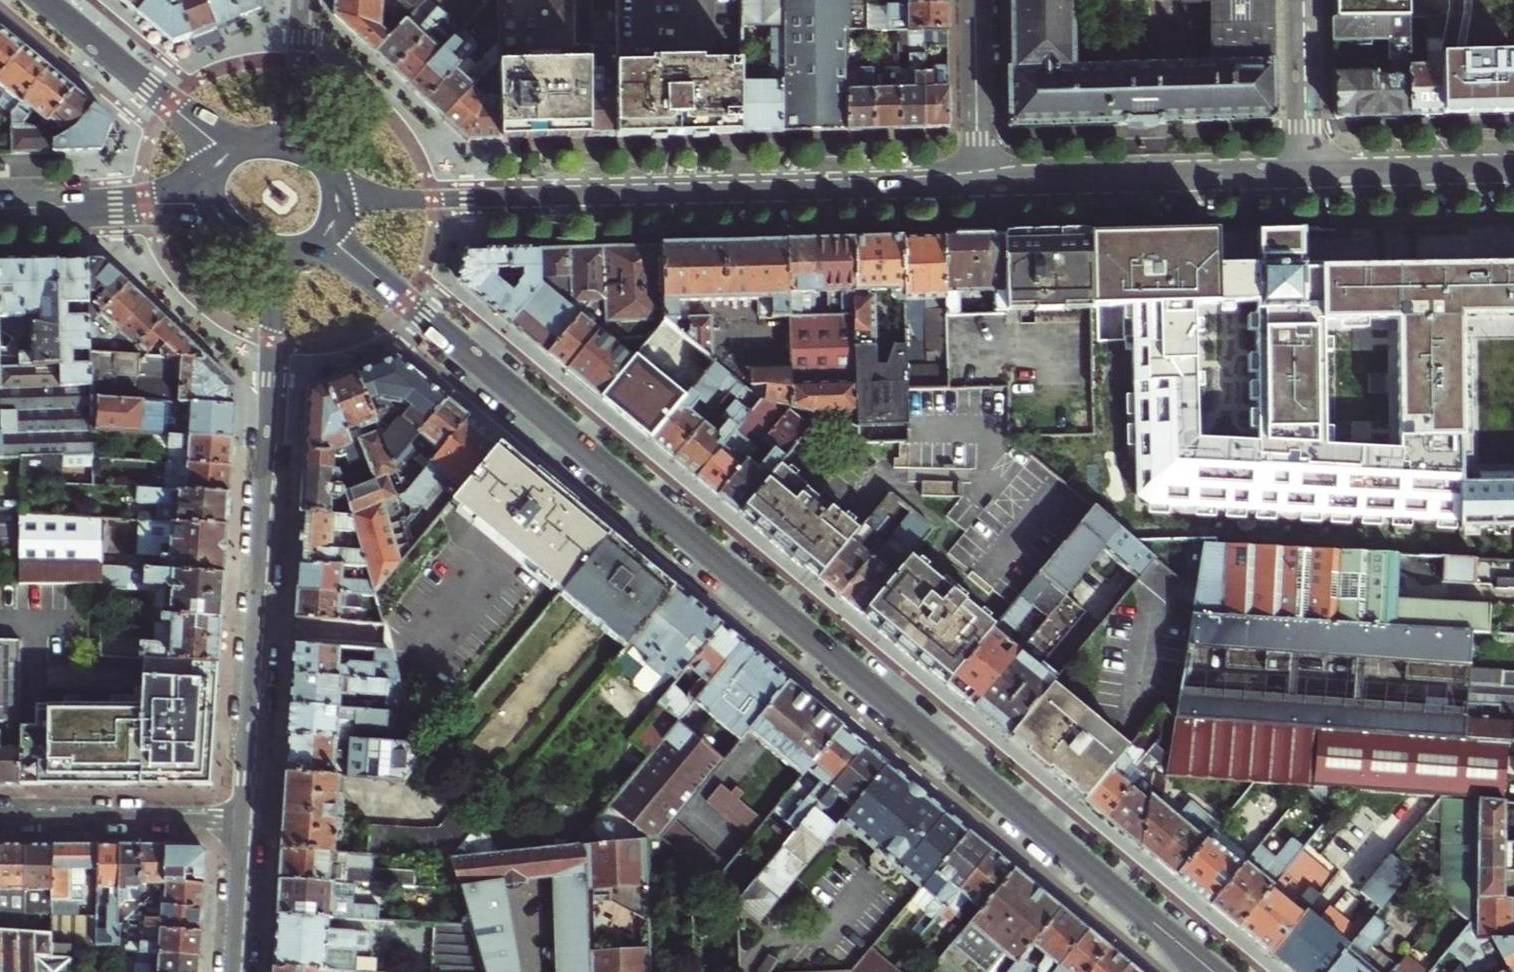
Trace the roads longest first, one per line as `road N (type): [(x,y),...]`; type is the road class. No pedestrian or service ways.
road 1 (secondary): [(1215,971),(325,236)]
road 2 (tertiary): [(979,182),(338,199)]
road 3 (residential): [(276,249),(242,819)]
road 4 (tertiary): [(979,182),(1300,171)]
road 5 (residential): [(0,817),(242,819)]
road 6 (tertiary): [(1300,171),(1513,164)]
road 7 (tertiary): [(0,209),(212,201)]
road 8 (secondary): [(65,19),(226,152)]
road 9 (residential): [(979,182),(976,0)]
road 10 (residential): [(1297,0),(1300,171)]
road 11 (residential): [(242,819),(233,971)]
road 12 (residential): [(301,0),(291,145)]

